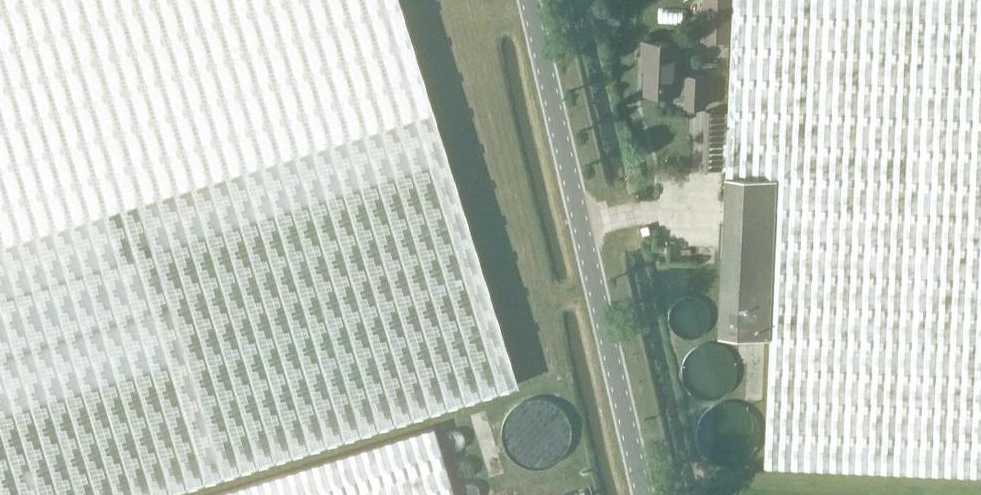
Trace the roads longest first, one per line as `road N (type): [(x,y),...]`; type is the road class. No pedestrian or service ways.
road 1 (unclassified): [(644,494),(530,0)]

